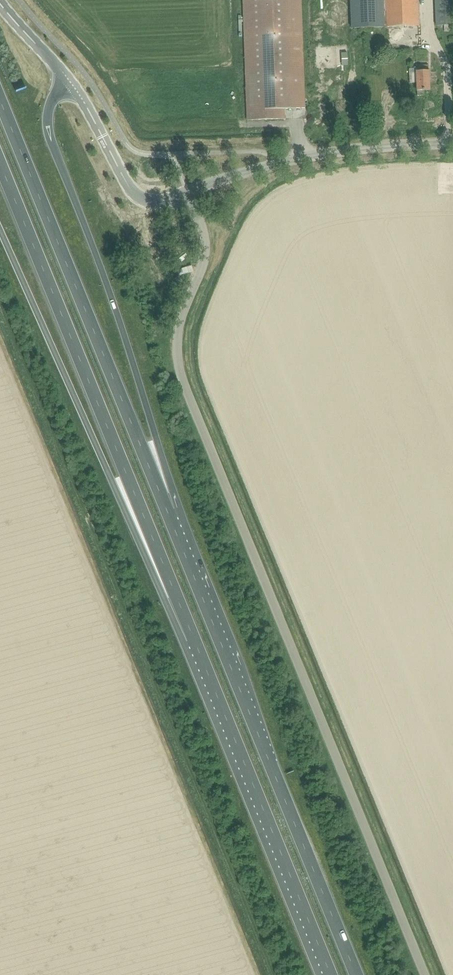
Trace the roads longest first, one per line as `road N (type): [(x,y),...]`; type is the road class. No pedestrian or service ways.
road 1 (unclassified): [(424,974),(180,372),(178,328),(205,247),(187,191)]
road 2 (trunk): [(0,164),(193,639)]
road 3 (trunk): [(356,974),(167,512)]
road 4 (trunk): [(167,512),(127,346),(49,137),(50,105),(71,84)]
road 5 (trunk): [(0,231),(132,527),(193,639)]
road 6 (trunk): [(167,512),(0,101)]
road 7 (trunk): [(193,639),(331,974)]
road 8 (unclassified): [(452,144),(304,157),(187,191)]
road 9 (unclassified): [(187,191),(156,202),(134,194),(71,84)]

